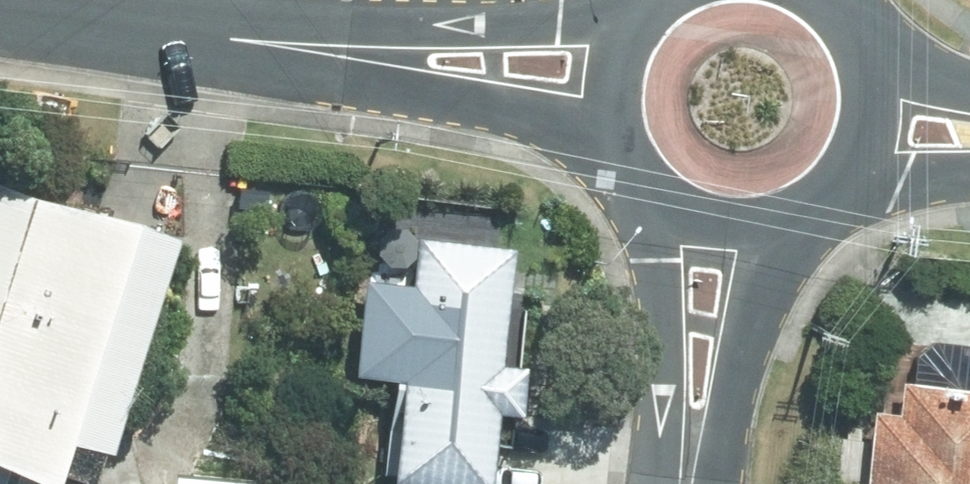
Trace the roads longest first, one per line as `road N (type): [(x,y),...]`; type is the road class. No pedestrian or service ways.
road 1 (tertiary): [(79,23),(520,22),(648,6)]
road 2 (tertiary): [(619,158),(490,110),(79,23)]
road 3 (tertiary): [(666,483),(646,195)]
road 4 (tertiary): [(788,224),(741,345),(706,483)]
road 5 (tertiary): [(852,33),(867,70),(871,110),(853,168),(827,199)]
road 6 (tertiary): [(619,158),(607,89),(620,44),(648,6)]
road 7 (tertiary): [(788,224),(713,230),(646,195)]
road 8 (tertiary): [(969,178),(827,199)]
road 9 (tertiary): [(852,33),(969,82)]

